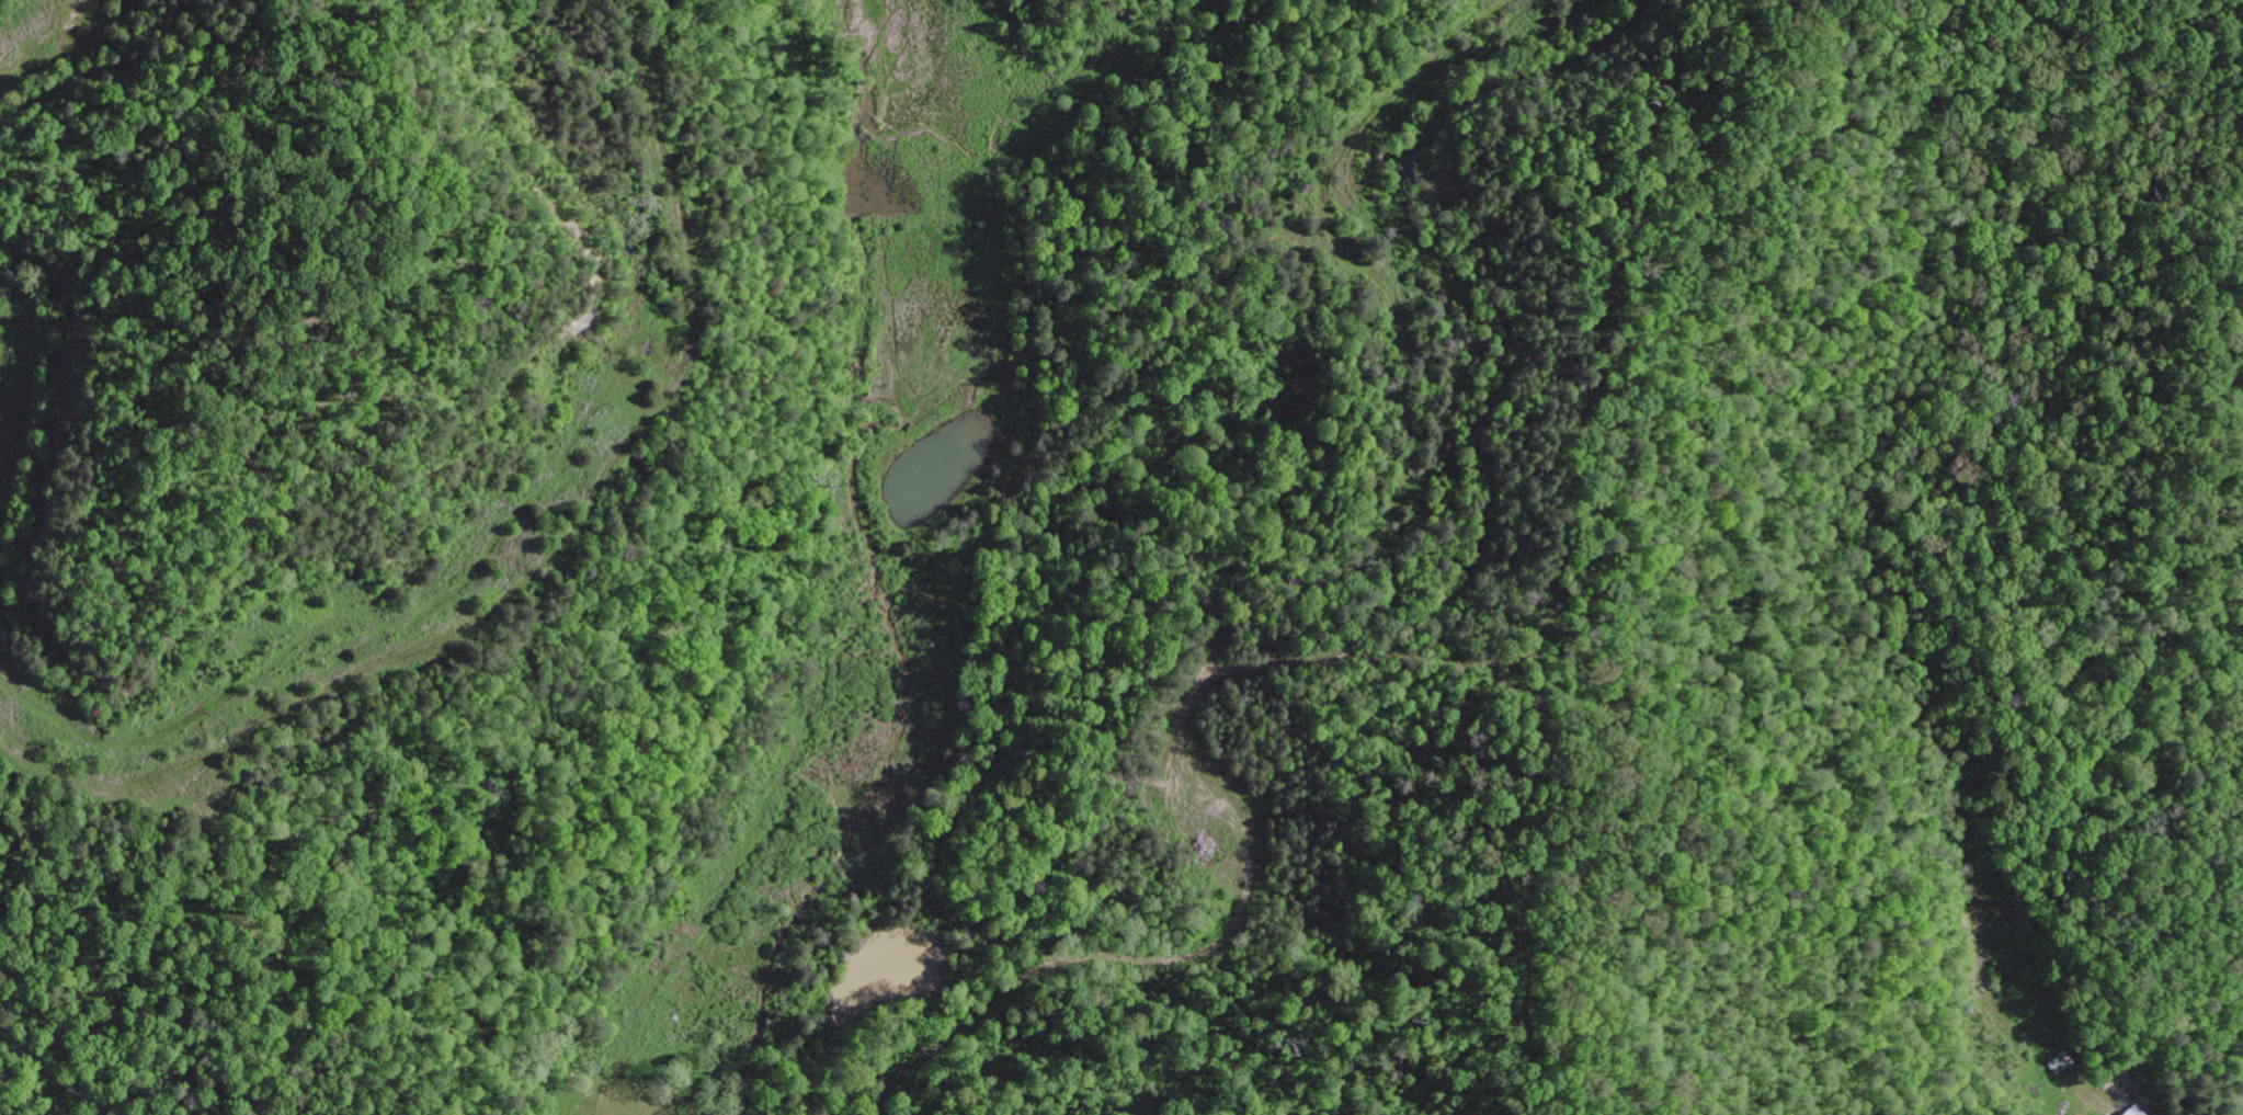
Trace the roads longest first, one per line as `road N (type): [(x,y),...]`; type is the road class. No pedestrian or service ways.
road 1 (residential): [(108,1114),(0,1034)]

